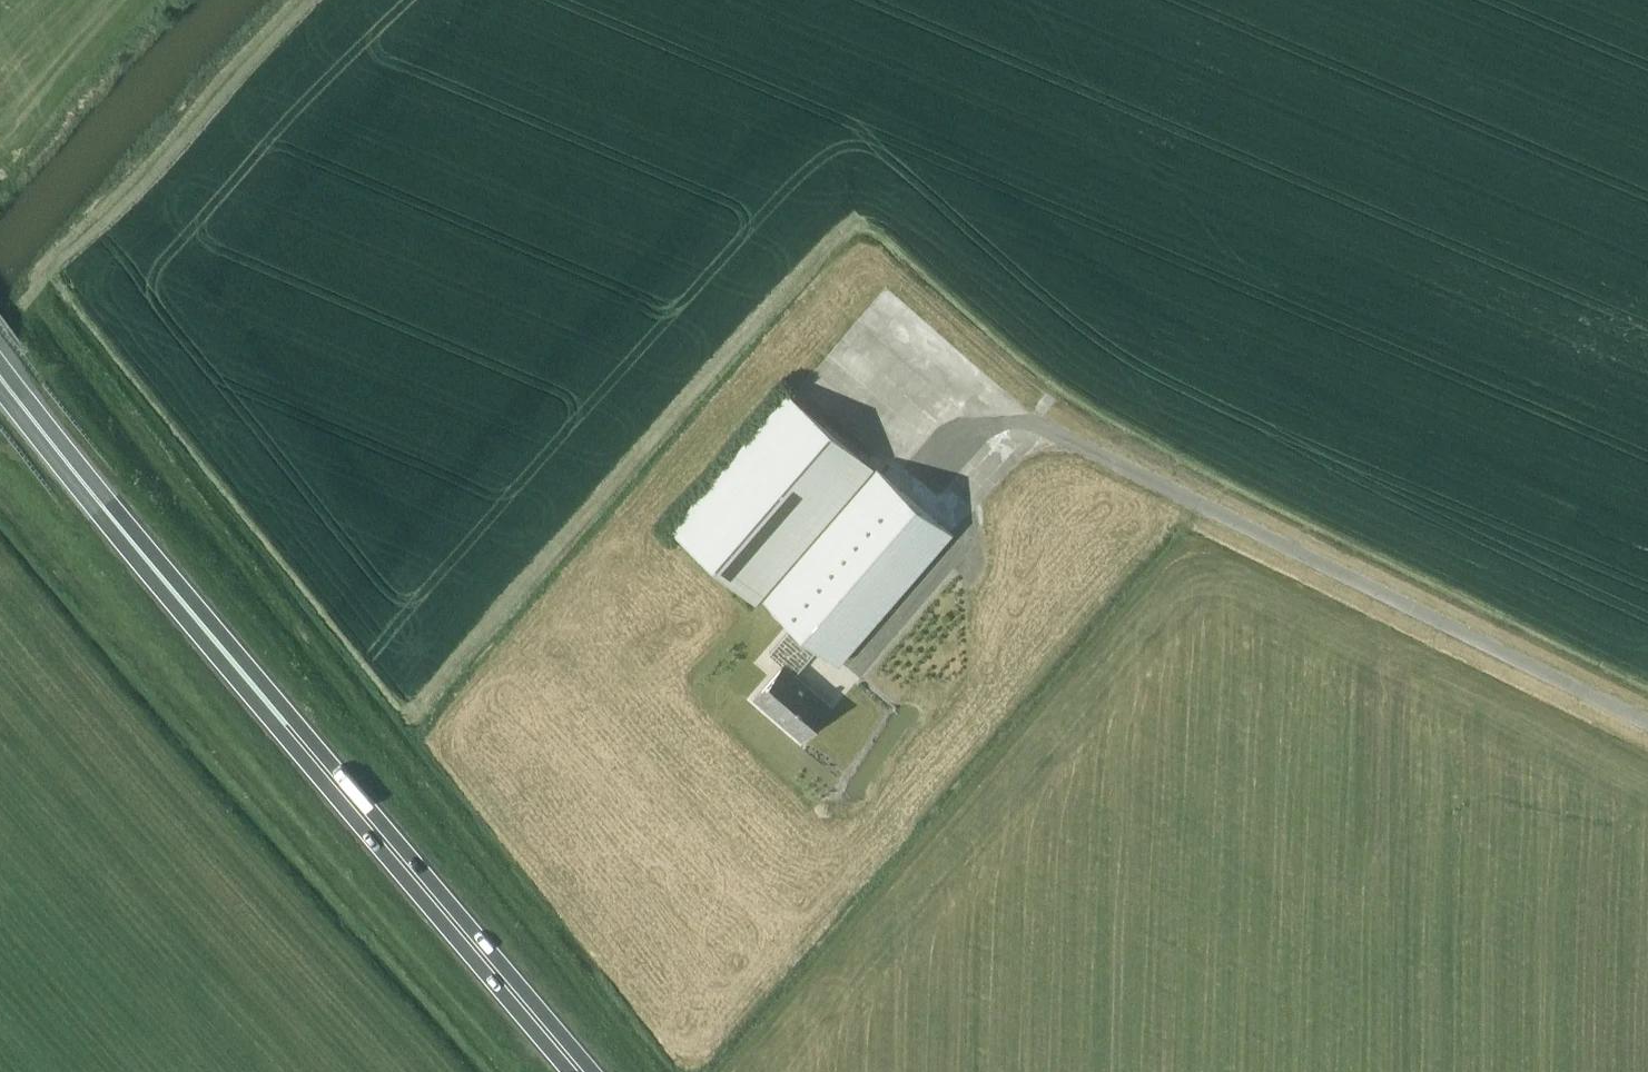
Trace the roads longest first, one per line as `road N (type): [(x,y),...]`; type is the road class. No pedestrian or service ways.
road 1 (trunk): [(580,1071),(0,378)]
road 2 (unclassified): [(1030,423),(1647,722)]

